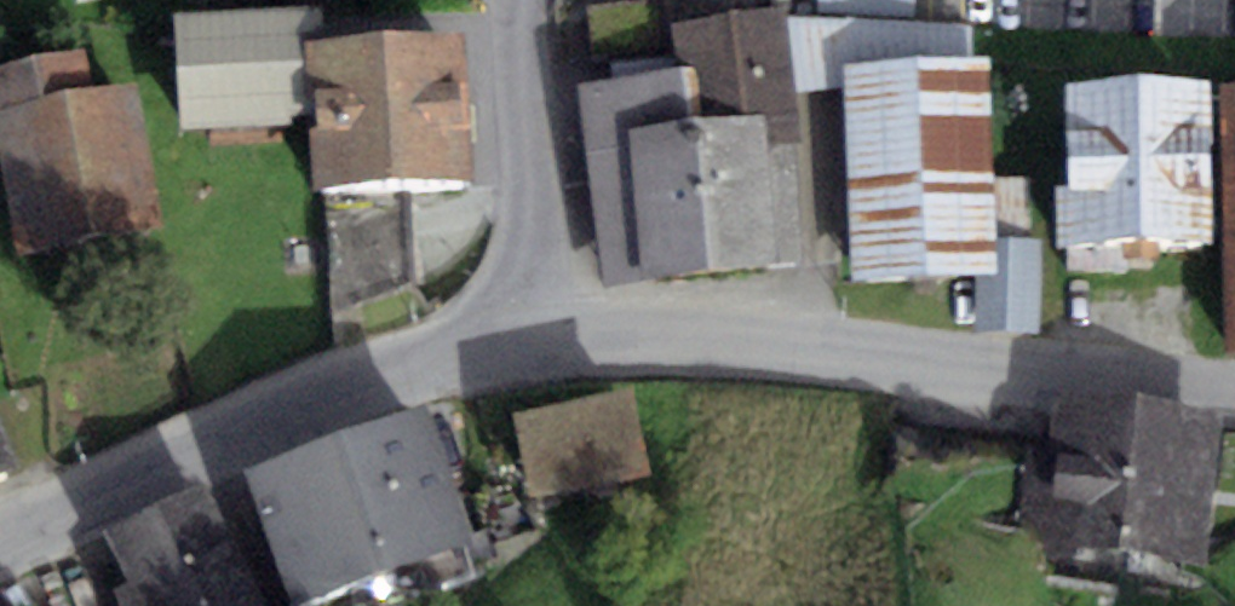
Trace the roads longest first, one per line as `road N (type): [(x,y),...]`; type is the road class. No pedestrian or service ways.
road 1 (residential): [(546,335),(751,341),(1234,402)]
road 2 (residential): [(0,549),(278,420),(546,335)]
road 3 (residential): [(546,335),(530,0)]

